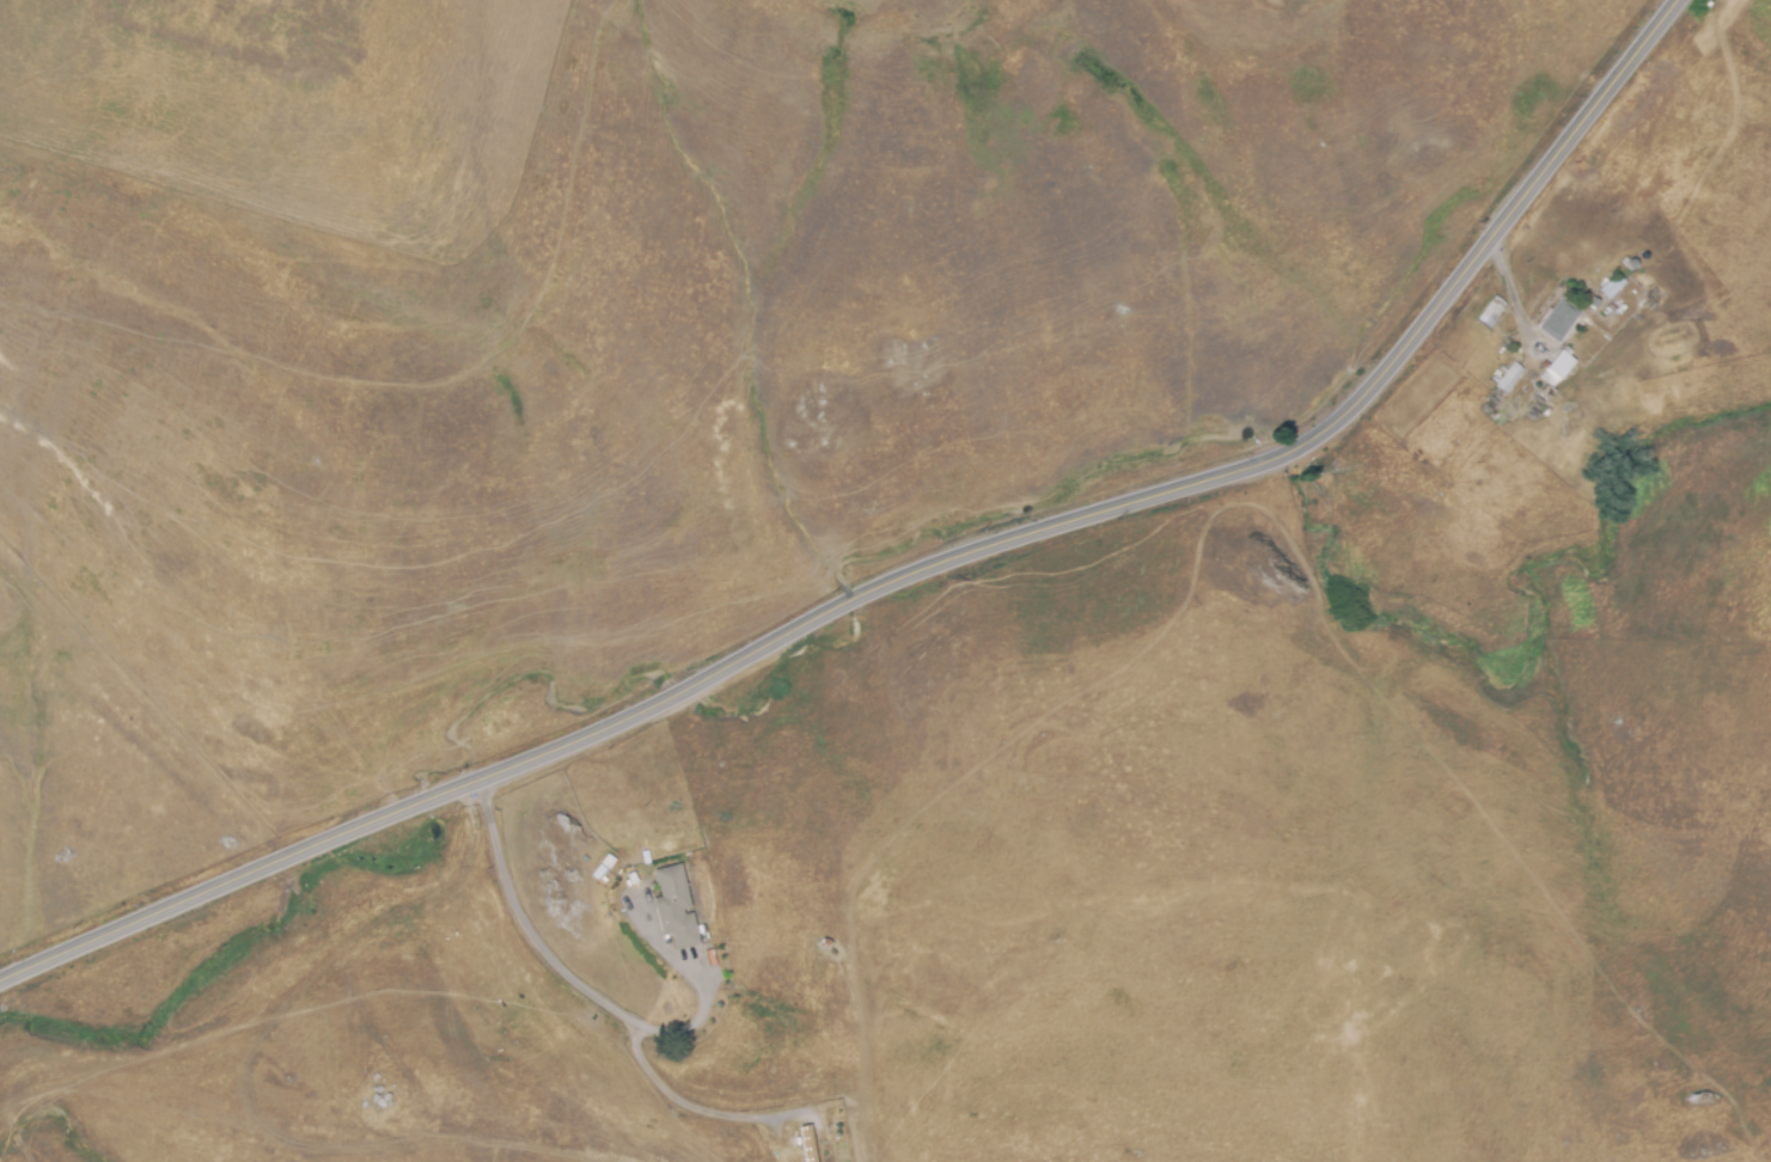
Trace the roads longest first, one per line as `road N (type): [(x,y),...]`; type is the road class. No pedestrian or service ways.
road 1 (tertiary): [(1672,0),(1372,381),(1333,422),(1294,446),(887,582),(604,720),(0,983)]

